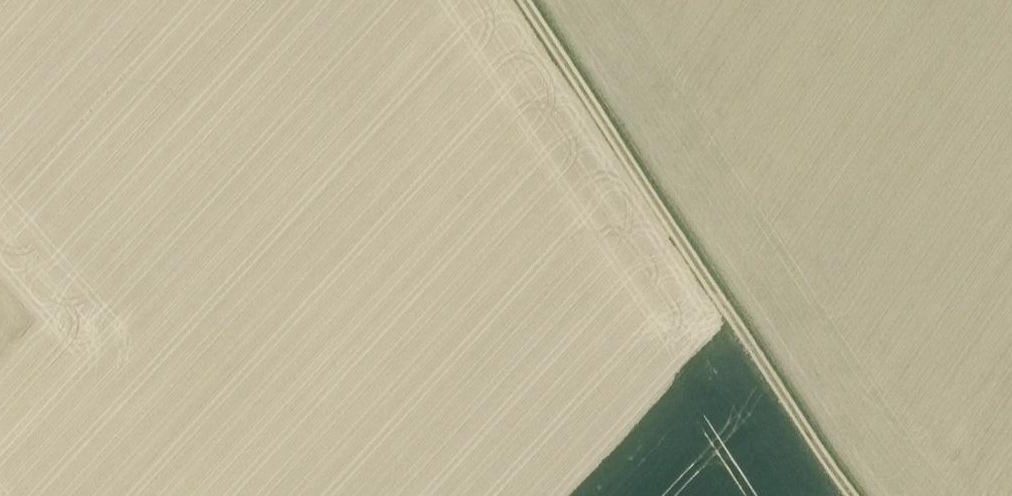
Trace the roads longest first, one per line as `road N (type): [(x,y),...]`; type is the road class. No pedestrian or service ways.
road 1 (track): [(856,495),(521,0)]

